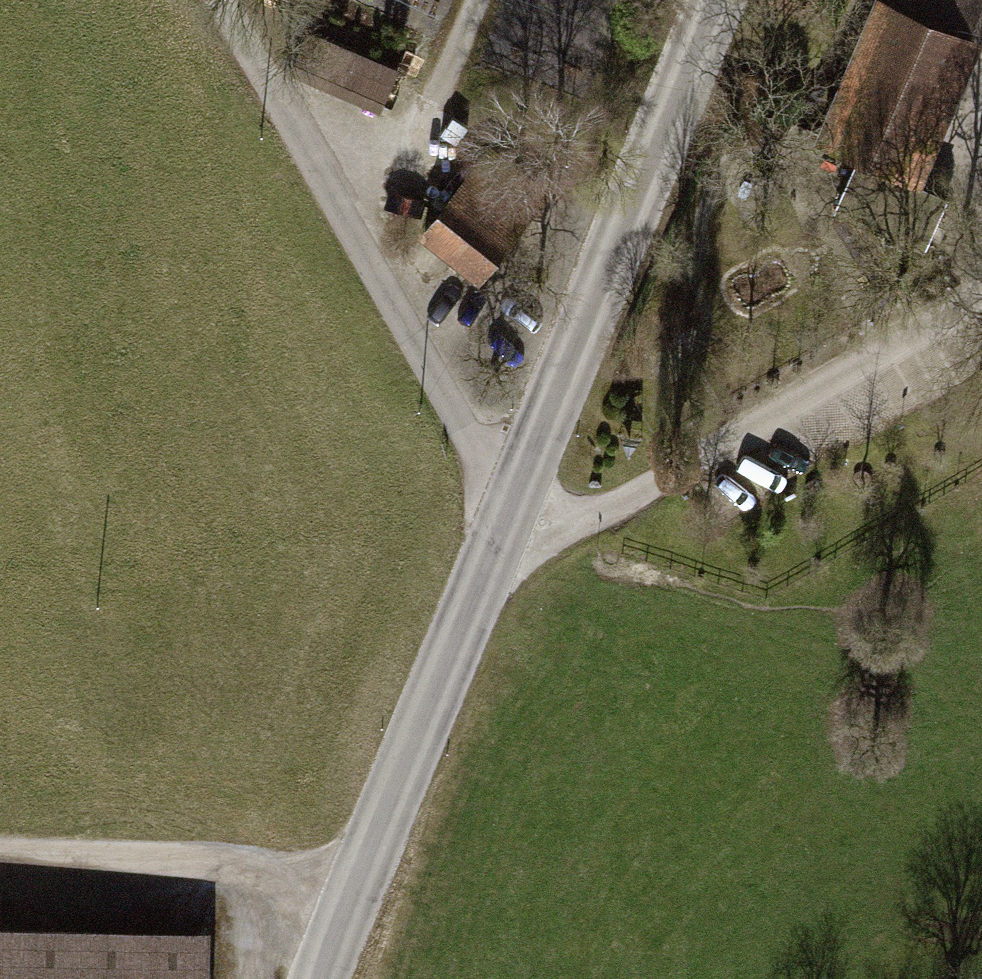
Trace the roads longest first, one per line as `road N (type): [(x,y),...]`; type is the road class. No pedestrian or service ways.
road 1 (tertiary): [(718,0),(325,978)]
road 2 (track): [(512,505),(223,0)]
road 3 (track): [(981,284),(487,579)]
road 4 (track): [(0,857),(365,882)]
road 5 (track): [(475,0),(415,137),(333,192)]

